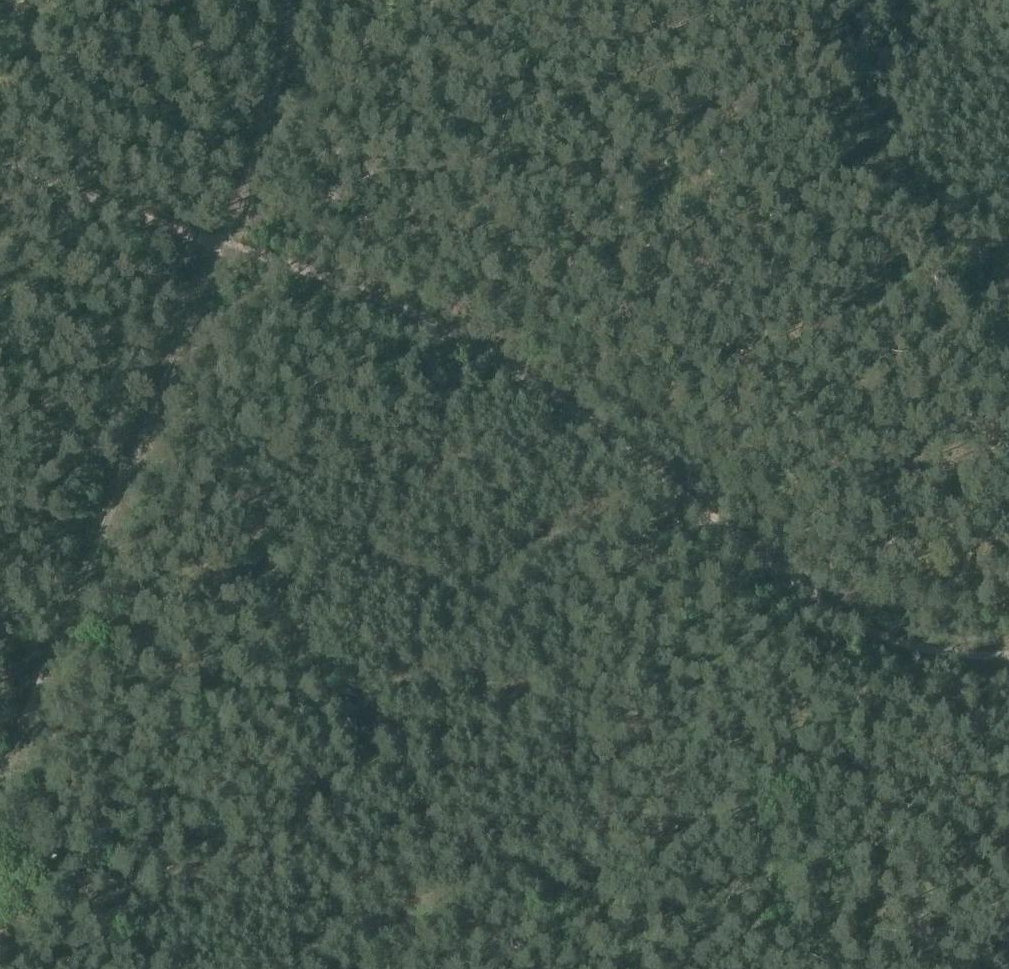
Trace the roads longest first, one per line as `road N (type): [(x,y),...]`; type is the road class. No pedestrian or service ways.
road 1 (track): [(223,245),(385,299),(469,340),(568,401),(874,636),(1008,658)]
road 2 (track): [(0,779),(274,113),(282,0)]

